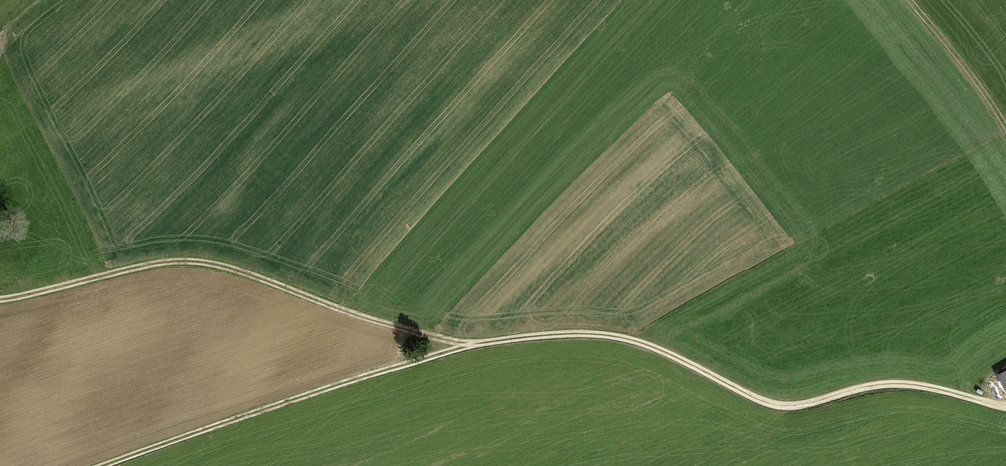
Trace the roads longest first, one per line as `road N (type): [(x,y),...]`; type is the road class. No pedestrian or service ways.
road 1 (track): [(465,349),(626,340),(765,405),(786,408),(900,385),(1005,409)]
road 2 (track): [(0,299),(182,262),(256,278),(338,313),(465,349)]
road 3 (track): [(112,465),(465,349)]
road 4 (track): [(1005,128),(908,0)]

